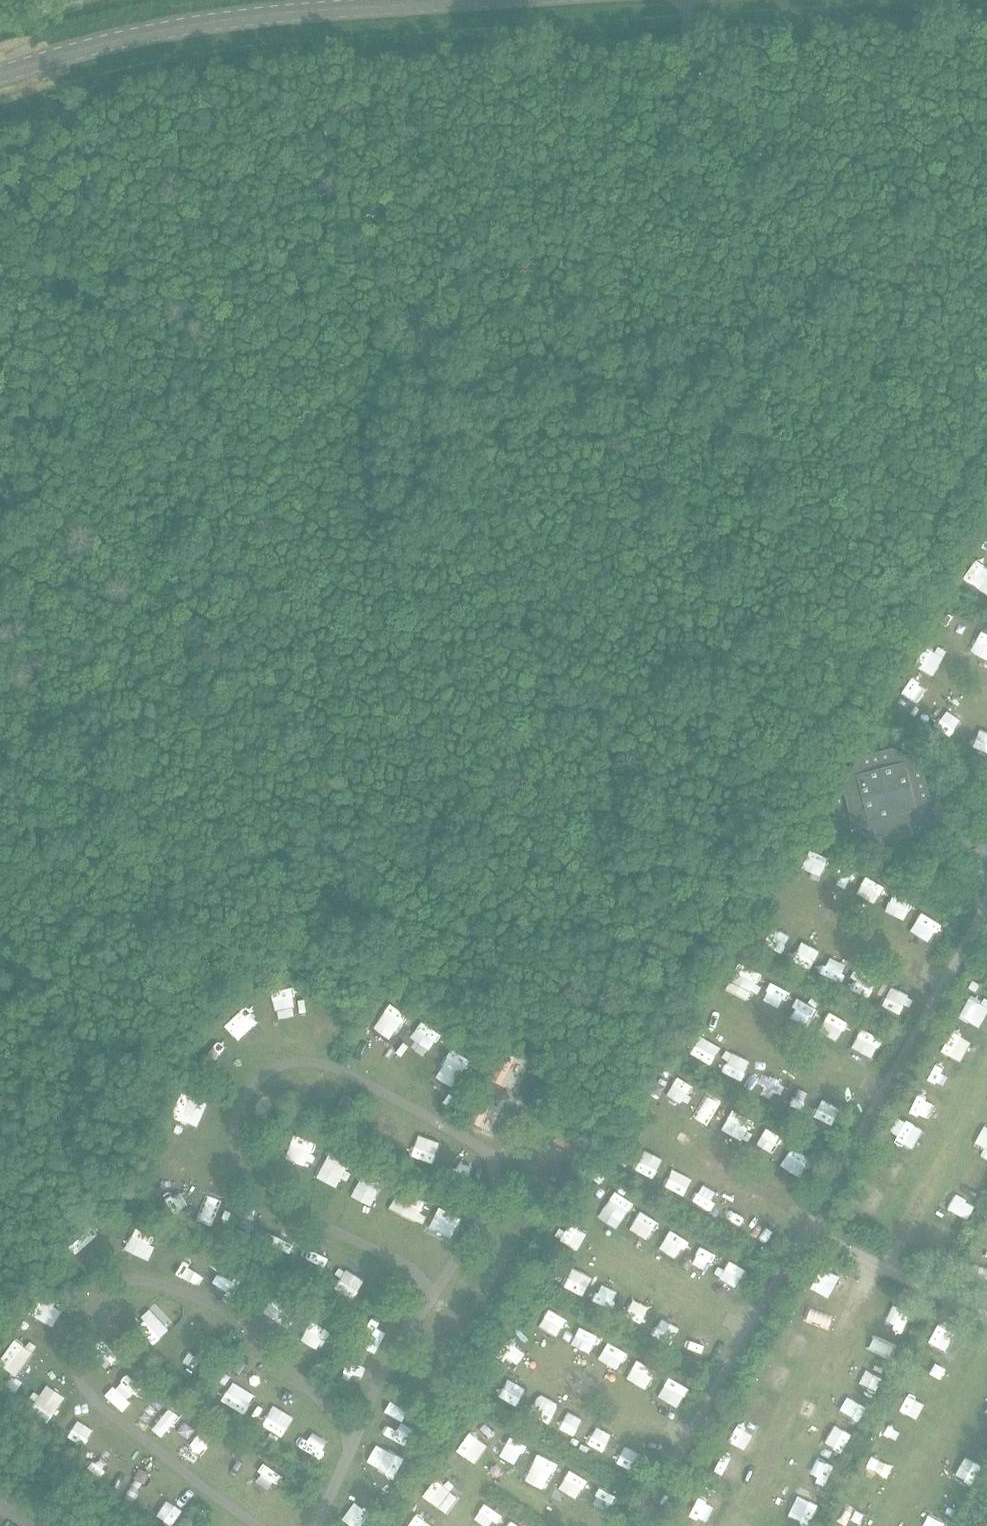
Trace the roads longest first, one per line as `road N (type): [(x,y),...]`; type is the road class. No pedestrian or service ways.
road 1 (track): [(270,1525),(86,1391),(75,1340),(88,1271),(147,1269),(195,1287),(289,1360),(356,1427)]
road 2 (track): [(428,1275),(391,1248),(269,1189),(234,1145),(228,1106),(243,1075),(265,1057),(294,1056),(445,1119),(500,1164)]
road 3 (tertiary): [(0,74),(150,30),(234,17),(561,0)]

